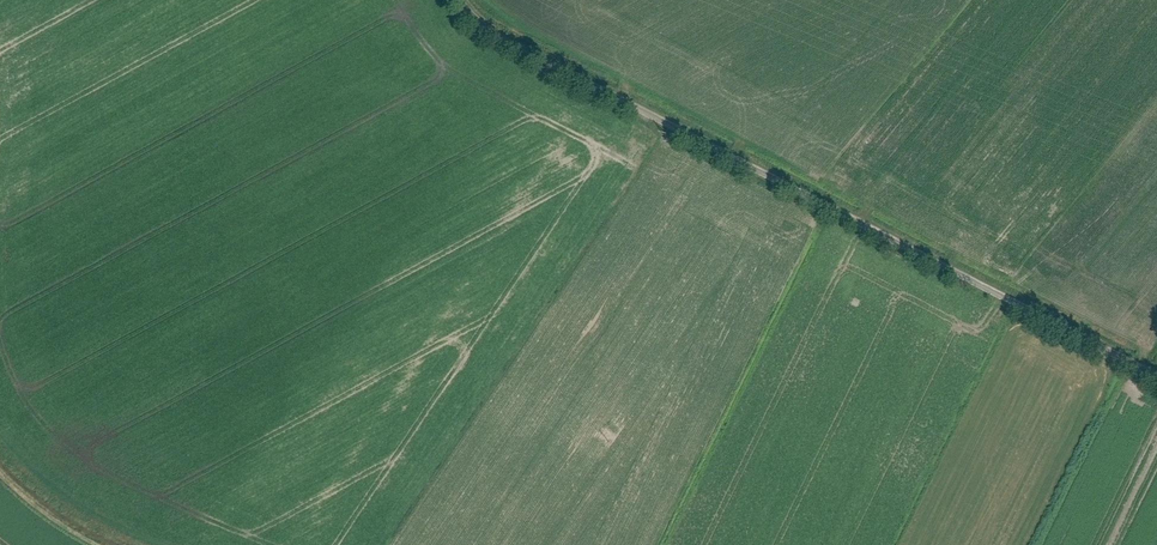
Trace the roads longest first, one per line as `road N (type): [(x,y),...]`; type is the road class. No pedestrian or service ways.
road 1 (track): [(460,0),(496,33),(1156,377)]

